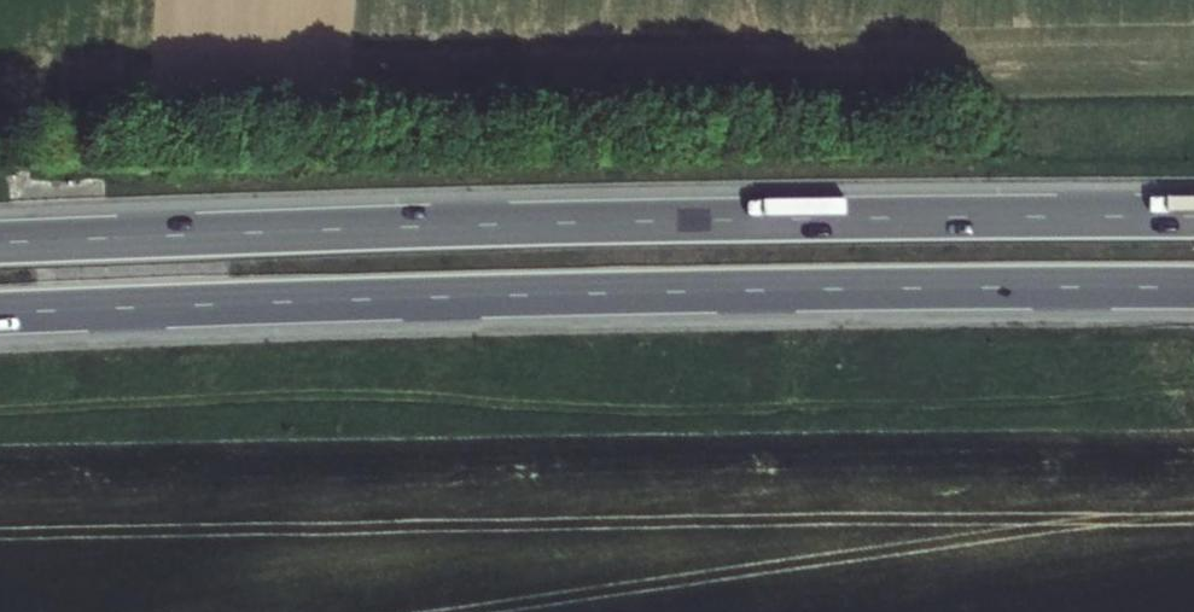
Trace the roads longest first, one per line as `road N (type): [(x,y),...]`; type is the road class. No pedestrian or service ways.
road 1 (motorway): [(1193,216),(506,224),(0,243)]
road 2 (motorway): [(0,315),(750,292),(1193,289)]

